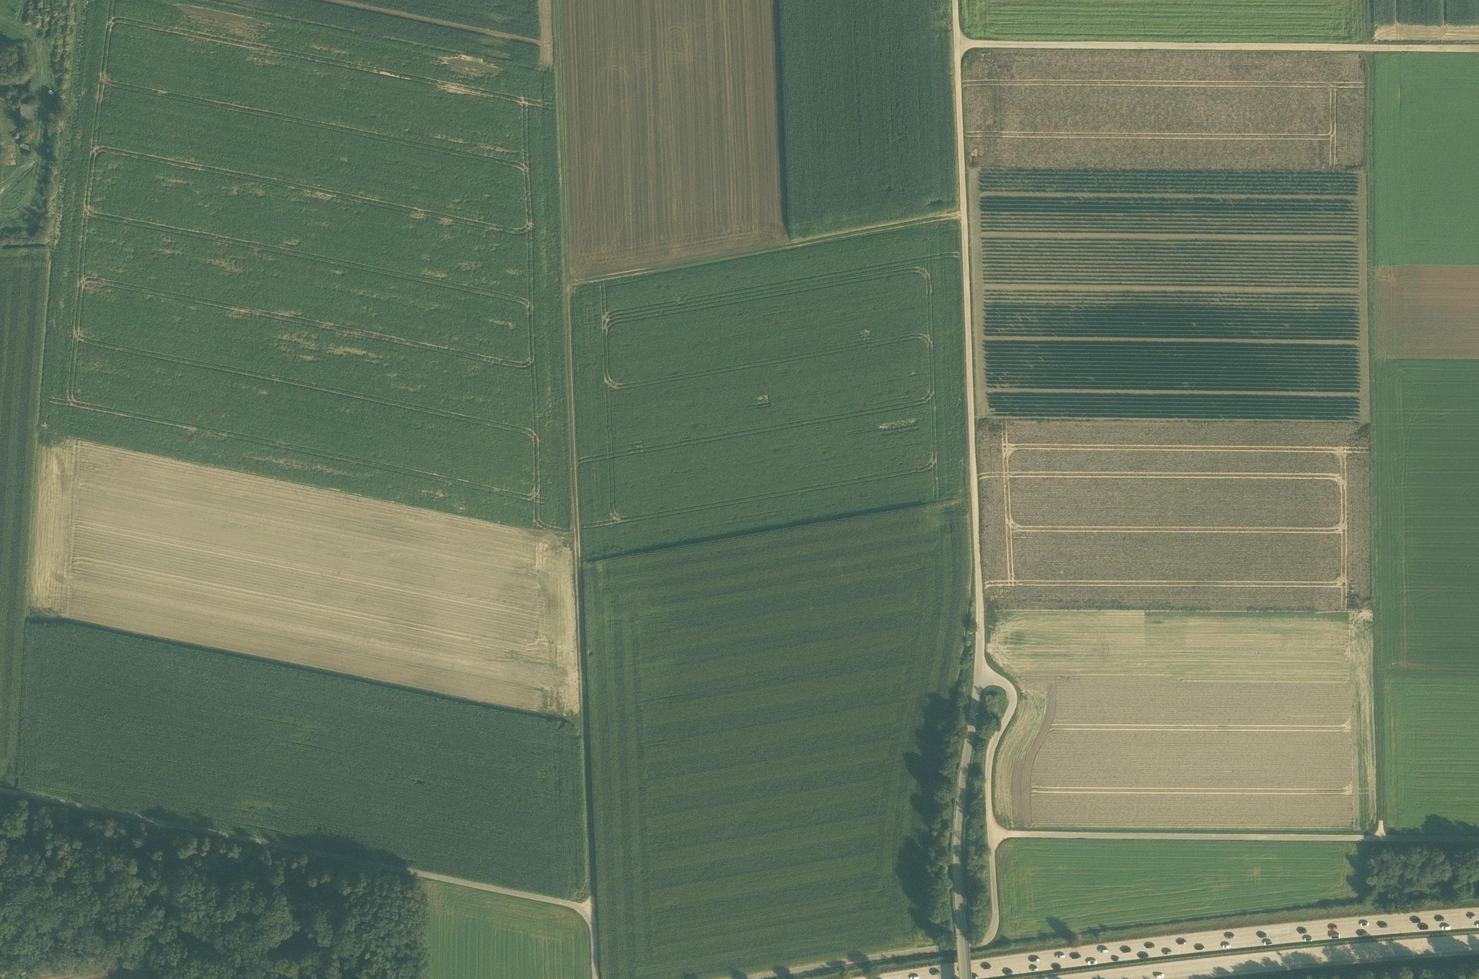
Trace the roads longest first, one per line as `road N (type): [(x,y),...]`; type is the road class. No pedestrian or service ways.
road 1 (track): [(1381,838),(1367,0)]
road 2 (track): [(596,978),(593,909),(0,789)]
road 3 (track): [(978,673),(956,0)]
road 4 (motorway): [(1478,921),(931,978)]
road 5 (track): [(978,673),(1004,682),(1013,708),(993,744),(988,789),(991,934),(974,946),(742,978)]
road 6 (track): [(1478,48),(958,43)]
road 7 (track): [(1478,839),(991,835)]
road 8 (motorway): [(1103,978),(1478,943)]
road 9 (track): [(978,673),(957,864),(965,978)]

